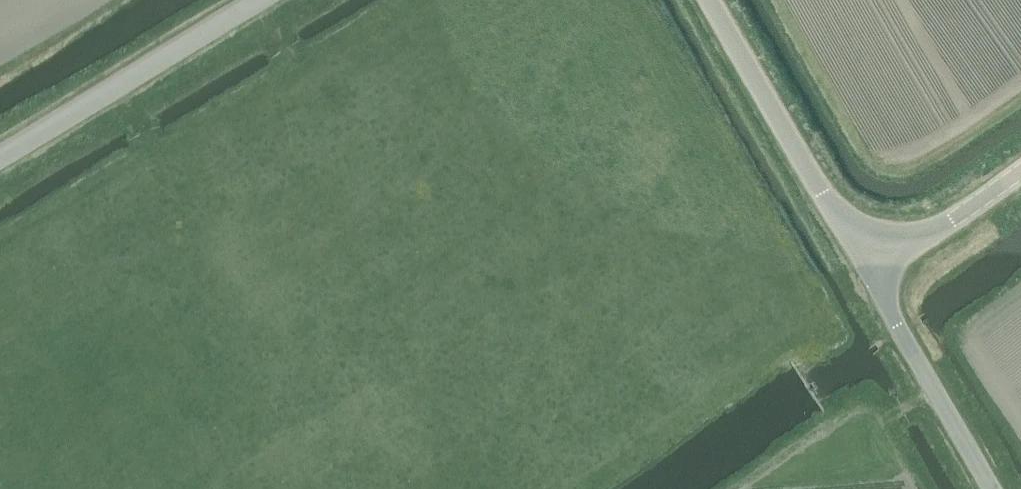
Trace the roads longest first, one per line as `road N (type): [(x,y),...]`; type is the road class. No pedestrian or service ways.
road 1 (unclassified): [(866,274),(708,0)]
road 2 (unclassified): [(0,156),(258,0)]
road 3 (unclassified): [(992,488),(866,274)]
road 4 (unclassified): [(866,274),(1020,173)]

